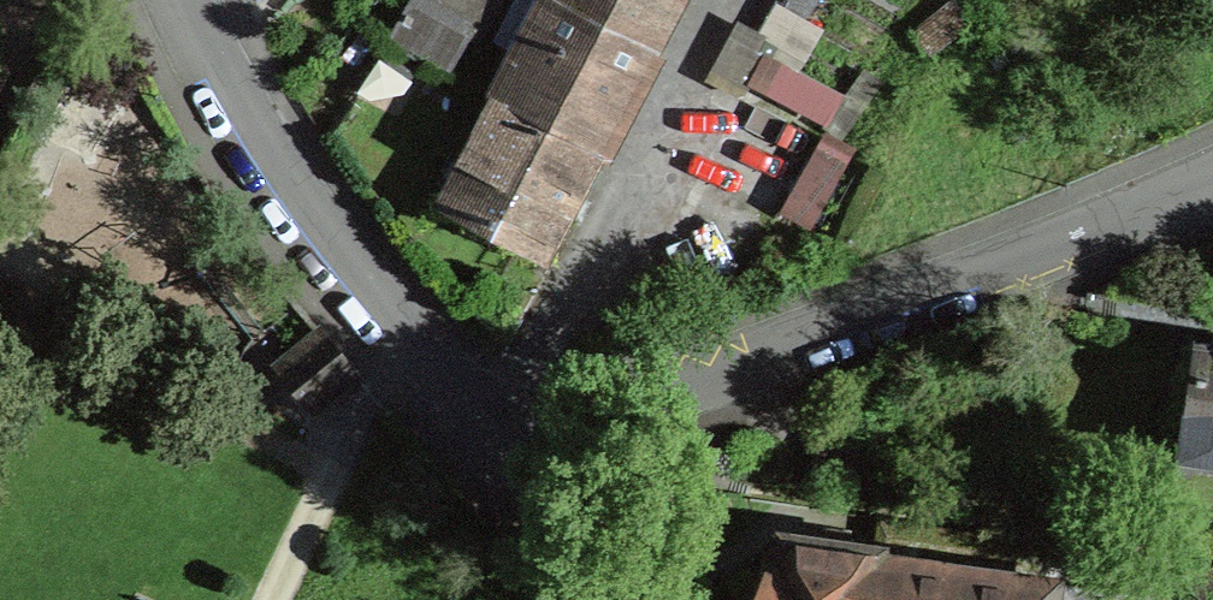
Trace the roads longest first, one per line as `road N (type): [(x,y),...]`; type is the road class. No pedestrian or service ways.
road 1 (residential): [(503,454),(1212,186)]
road 2 (residential): [(194,0),(218,58),(300,186),(503,454)]
road 3 (residential): [(503,454),(620,599)]

